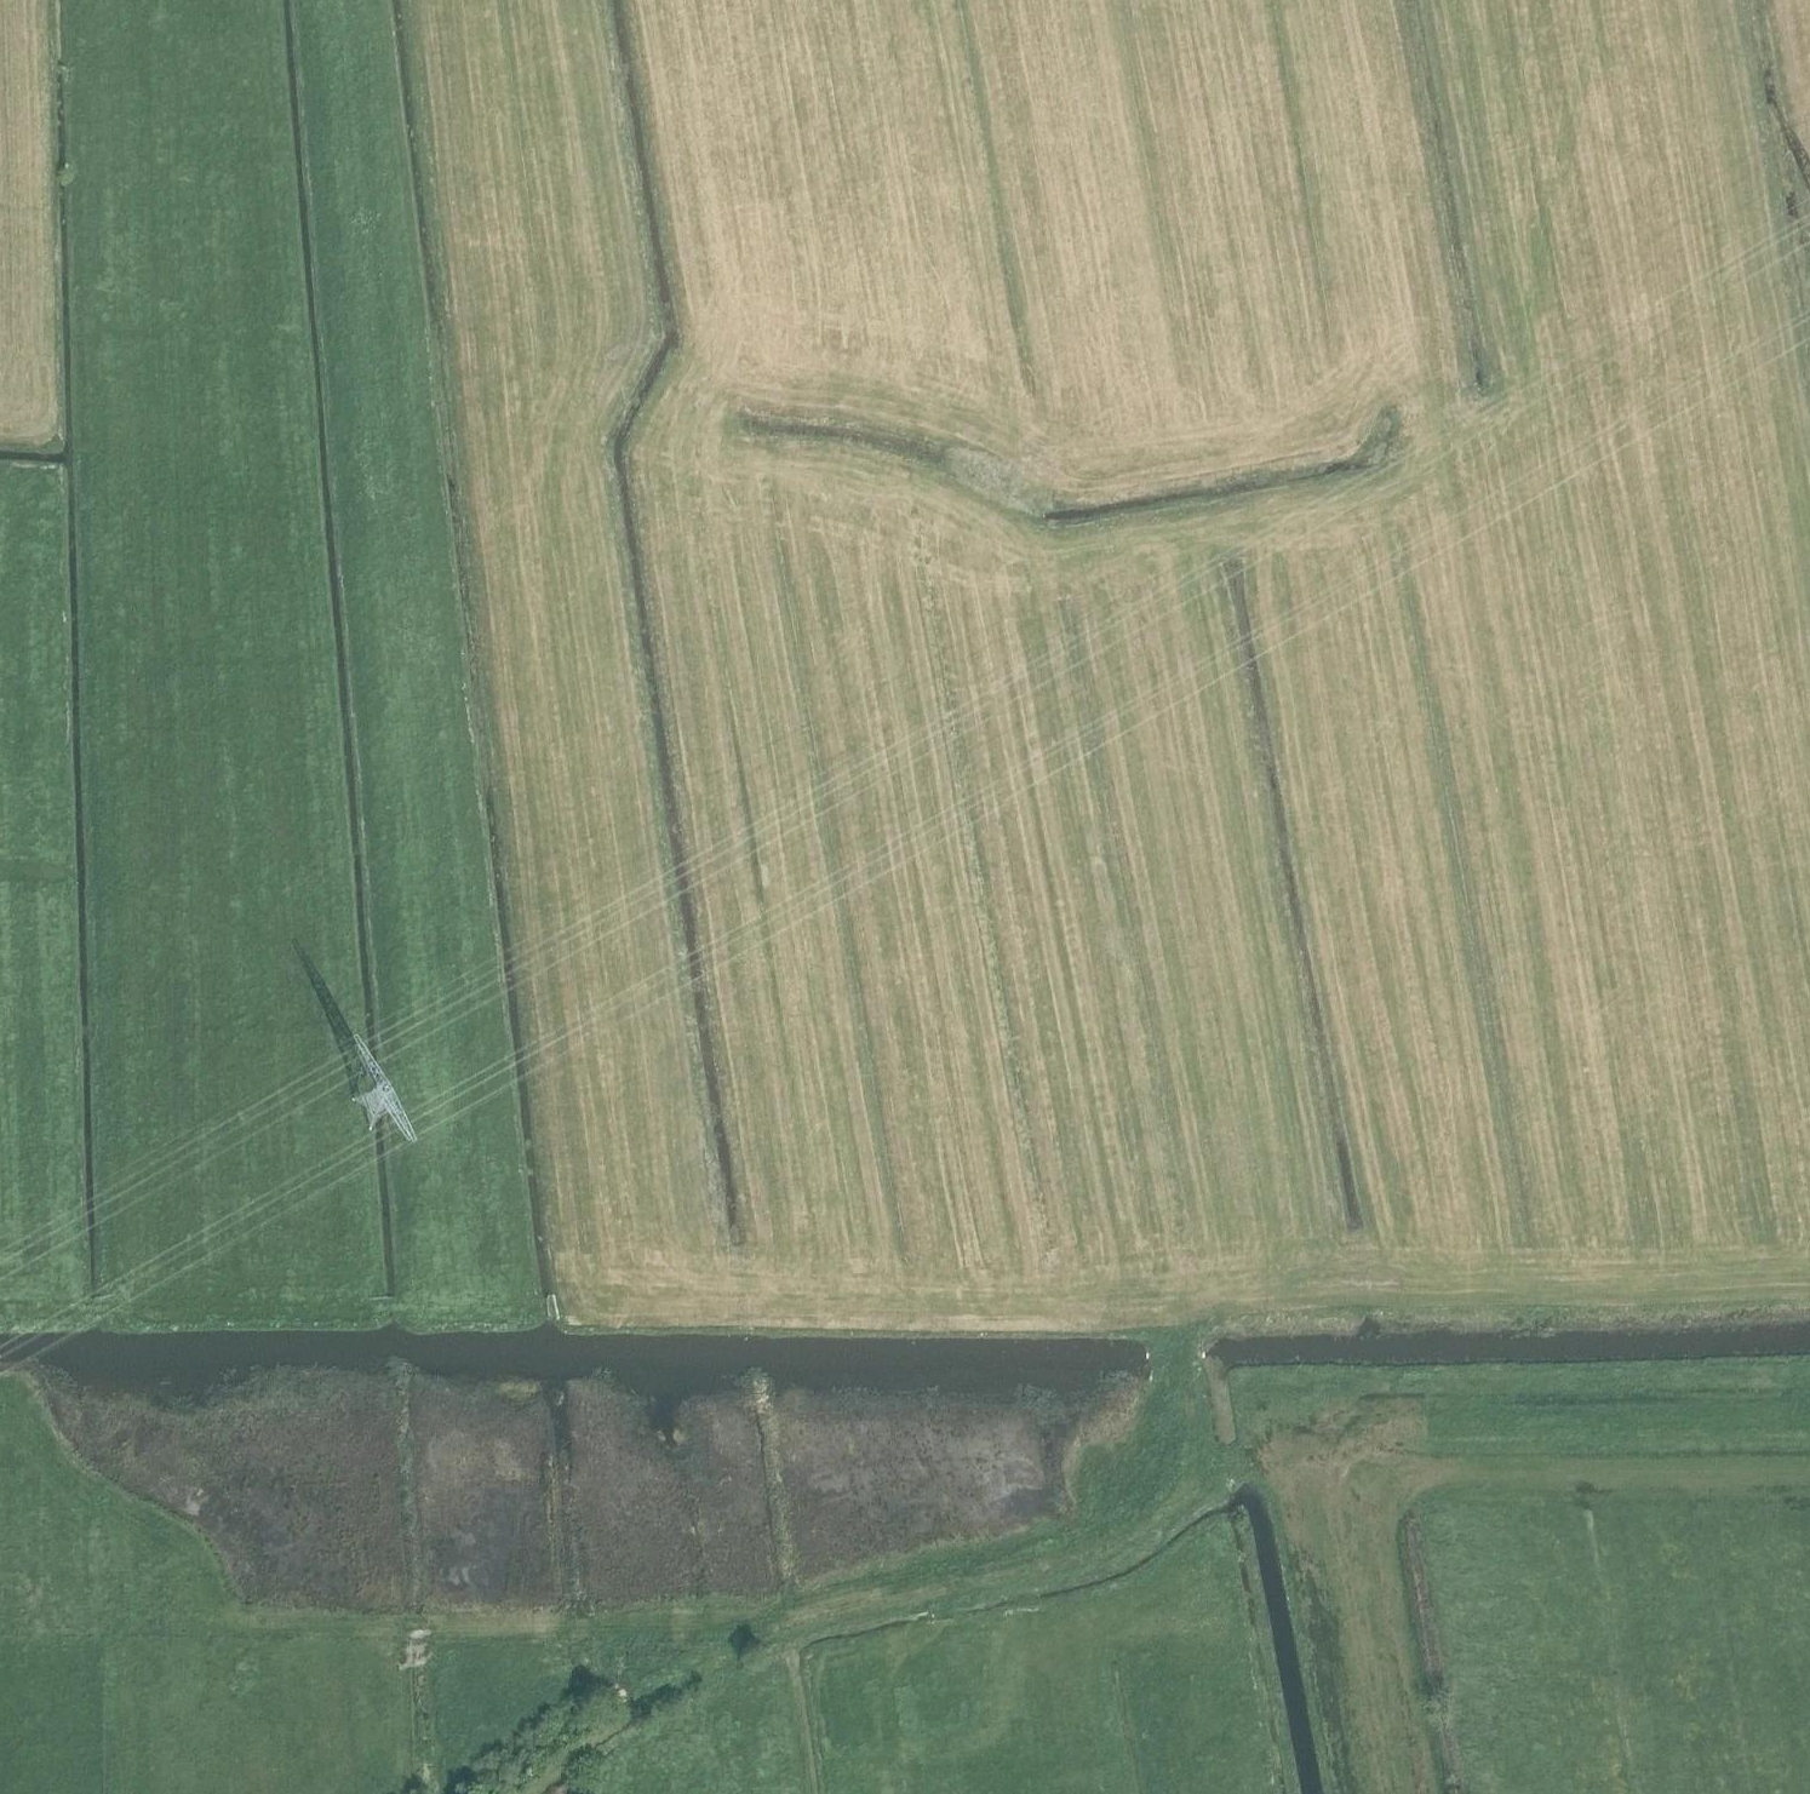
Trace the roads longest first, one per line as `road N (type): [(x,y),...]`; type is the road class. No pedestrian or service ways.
road 1 (track): [(505,1793),(808,1627),(868,1604),(1065,1562),(1142,1530),(1181,1501),(1192,1482),(1197,1449),(1186,1362)]

